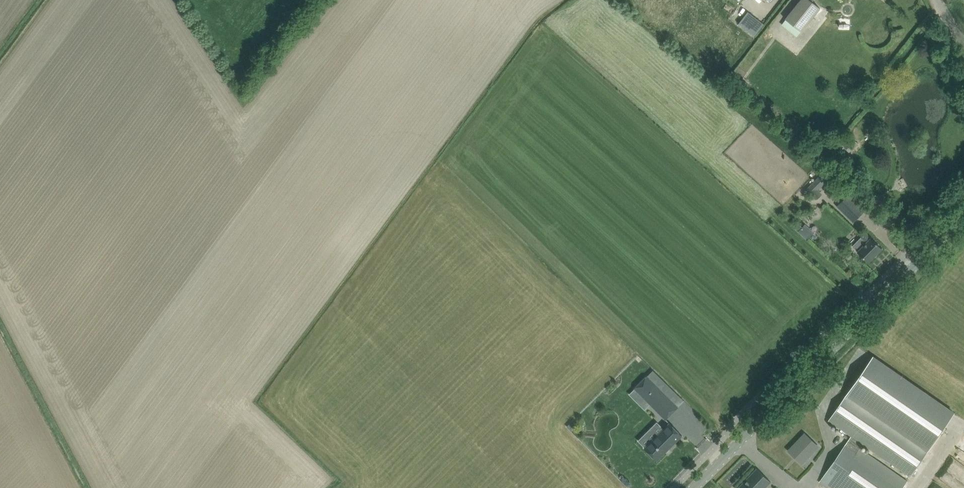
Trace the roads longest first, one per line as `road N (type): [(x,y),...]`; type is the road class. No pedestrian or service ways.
road 1 (unclassified): [(694,487),(963,216)]

